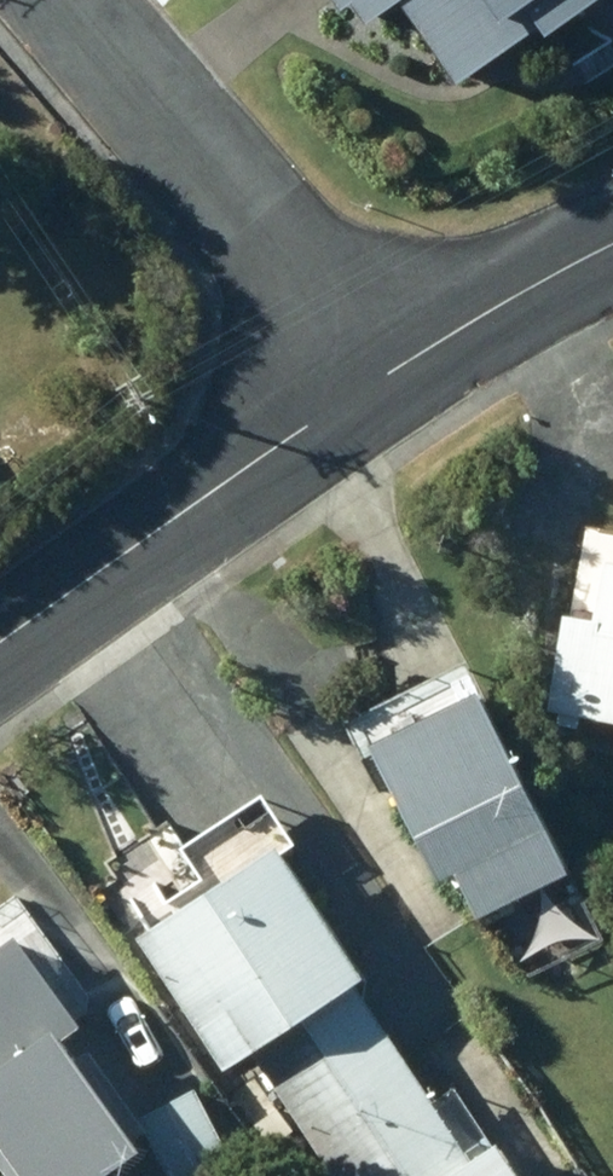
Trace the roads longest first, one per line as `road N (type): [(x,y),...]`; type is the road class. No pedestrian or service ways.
road 1 (residential): [(371,394),(57,0)]
road 2 (residential): [(0,660),(371,394)]
road 3 (residential): [(371,394),(612,258)]

